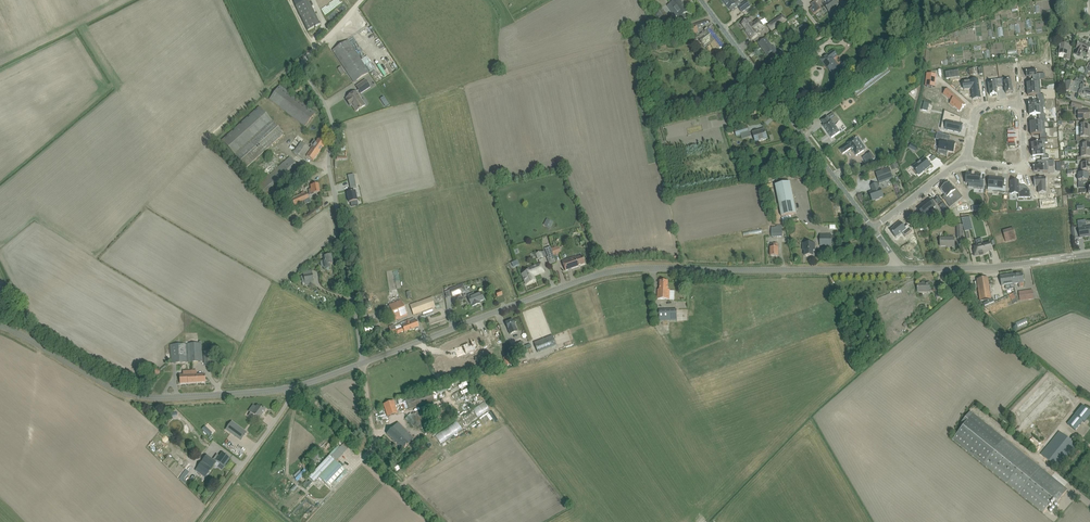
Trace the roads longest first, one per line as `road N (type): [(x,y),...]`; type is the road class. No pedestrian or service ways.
road 1 (tertiary): [(363,364),(593,277),(652,269),(896,268)]
road 2 (tertiary): [(0,328),(129,398),(292,388),(363,364)]
road 3 (unclassified): [(363,364),(331,177),(332,121),(301,69)]
road 4 (unclassified): [(871,227),(701,0)]
road 5 (tertiary): [(896,268),(1089,254)]
road 6 (track): [(291,398),(343,429),(437,521)]
road 7 (track): [(204,521),(292,388)]
road 8 (track): [(758,78),(862,0)]
road 9 (residential): [(964,160),(1023,170),(1019,104)]

